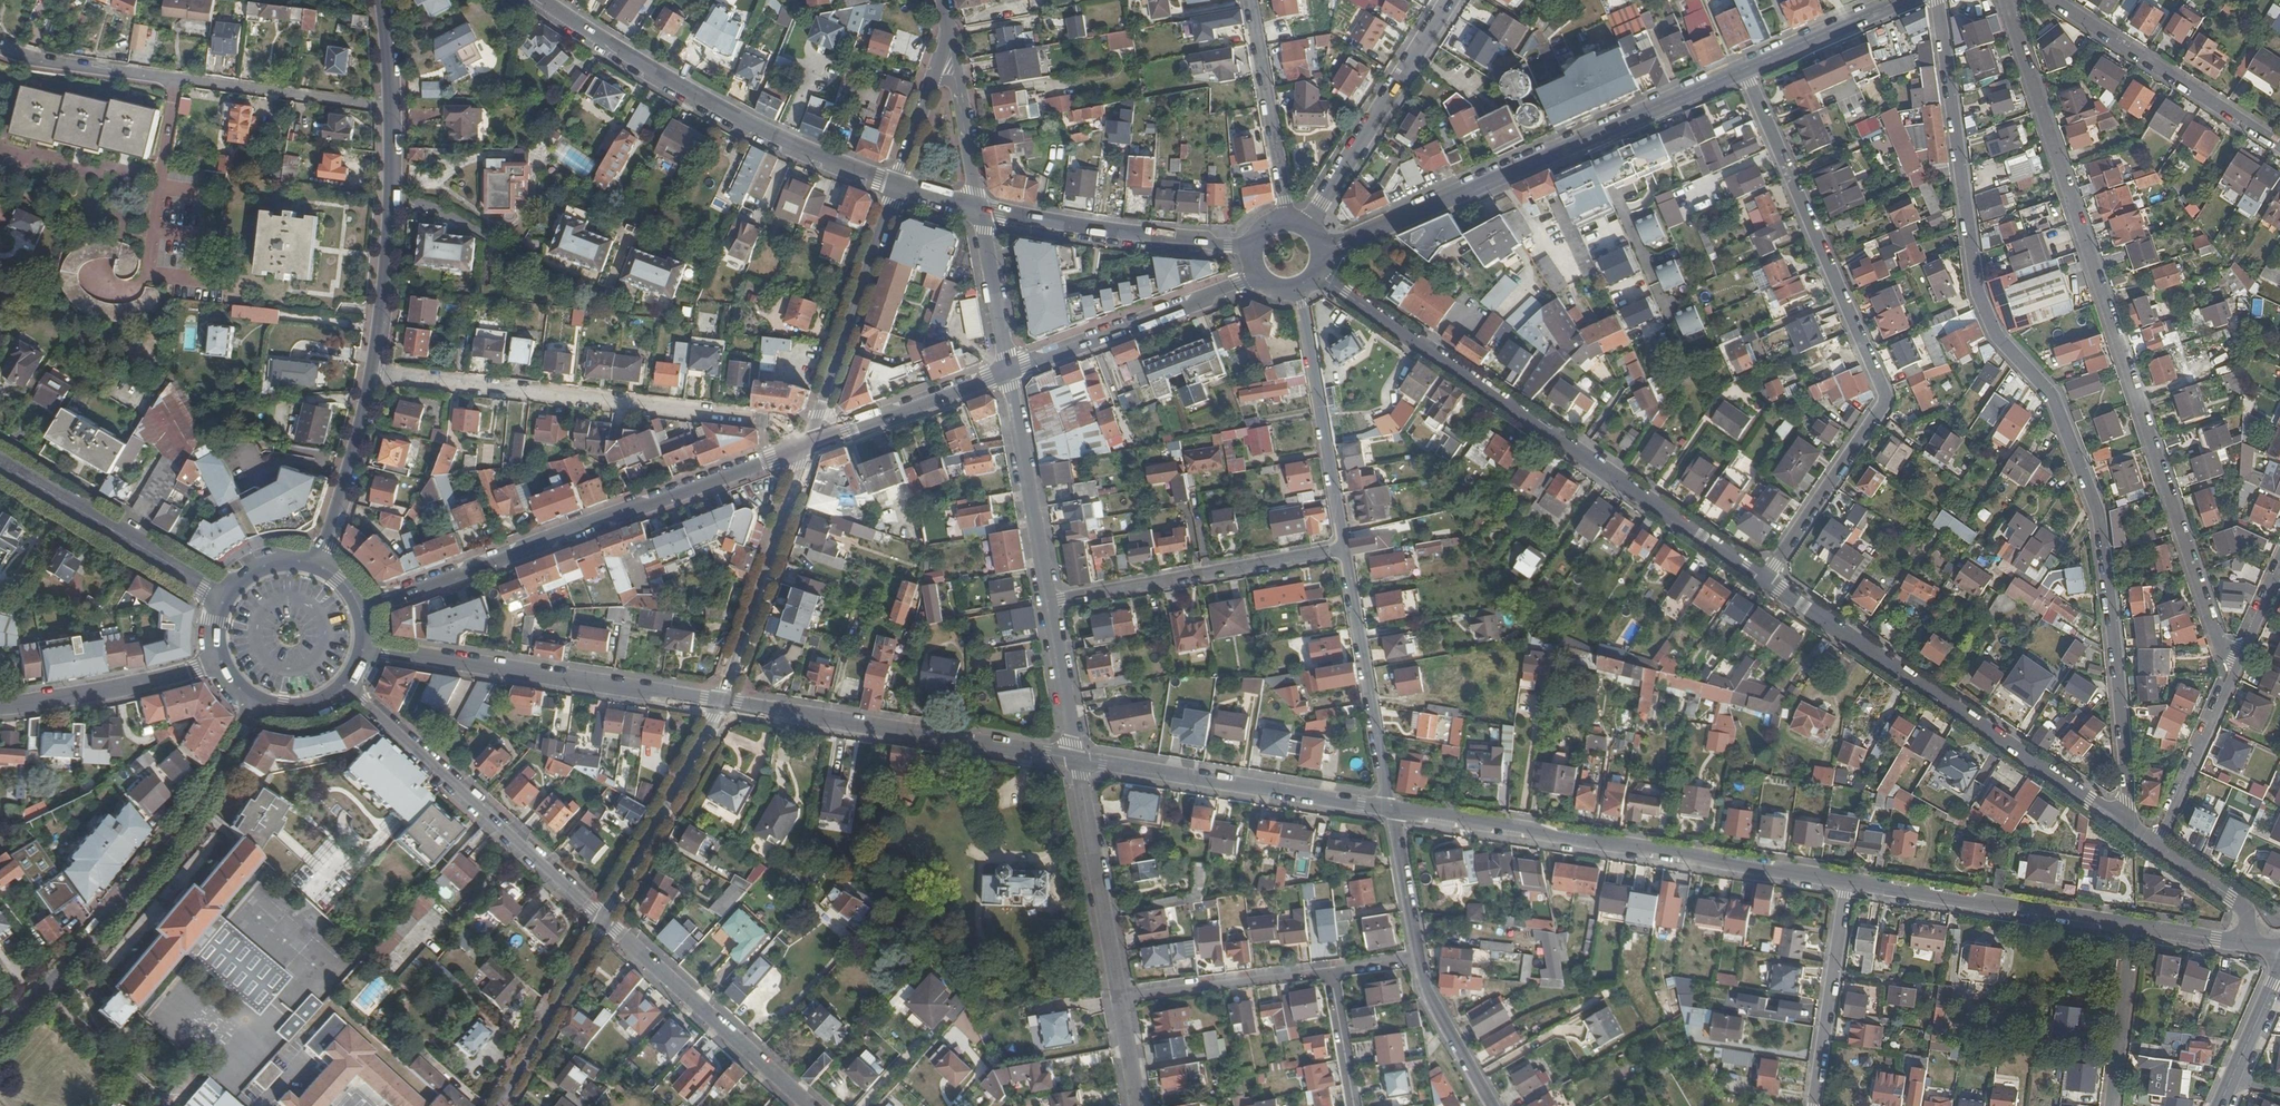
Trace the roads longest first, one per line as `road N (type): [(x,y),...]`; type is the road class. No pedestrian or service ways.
road 1 (residential): [(1937,0),(1972,271),(2002,348),(2065,428),(2105,530),(2129,780),(2119,819)]
road 2 (residential): [(2011,0),(2219,646),(2239,662)]
road 3 (residential): [(1744,69),(1882,403),(1765,580)]
road 4 (residential): [(1317,277),(1765,580)]
road 5 (secondary): [(363,609),(808,446)]
road 6 (tertiary): [(1846,881),(1391,809)]
road 7 (secondary): [(1744,69),(1324,252)]
road 8 (residential): [(377,372),(768,420),(808,446)]
road 9 (residential): [(1765,580),(2119,819)]
road 10 (tertiary): [(251,702),(169,841),(65,973),(0,1040)]
road 11 (secondary): [(899,187),(758,129),(538,0)]
road 12 (residential): [(393,108),(57,64),(0,47)]
road 13 (tertiary): [(722,706),(367,651)]
road 14 (tertiary): [(1075,760),(722,706)]
road 15 (residential): [(346,689),(602,919)]
road 16 (tertiary): [(1391,809),(1075,760)]
road 17 (residential): [(1049,601),(1344,548)]
road 18 (tertiary): [(2134,926),(1846,881)]
road 19 (residential): [(602,919),(810,1105)]
road 20 (secondary): [(1252,241),(1157,241),(979,212)]
road 21 (unclassified): [(899,187),(808,446)]
road 22 (unclassified): [(722,706),(808,446)]
road 23 (residential): [(2051,0),(2279,146)]
road 24 (secondary): [(1008,370),(1258,279)]
road 25 (residential): [(1344,548),(1391,809)]
road 26 (residential): [(1449,0),(1311,226)]
road 27 (secondary): [(393,108),(391,245),(377,372)]
road 28 (residential): [(1297,291),(1344,548)]
road 29 (secondary): [(0,463),(222,599)]
road 30 (unclassified): [(602,919),(722,706)]
road 31 (residential): [(1117,998),(1075,760)]
road 32 (residential): [(1049,601),(1008,370)]
road 33 (residential): [(1811,1105),(1846,881)]
road 34 (residential): [(219,665),(0,709)]
road 35 (residential): [(1249,0),(1285,218)]
road 36 (secondary): [(808,446),(1008,370)]
road 37 (unclassified): [(499,1105),(602,919)]
road 38 (residential): [(1117,998),(1324,970)]
road 39 (residential): [(2156,846),(2239,662)]
road 40 (secondary): [(377,372),(329,544),(317,563)]
road 41 (residential): [(2134,926),(2110,1105)]
road 42 (secondary): [(1901,0),(1744,69)]
road 43 (residential): [(1491,1105),(1416,962)]
road 44 (residential): [(1075,760),(1049,601)]
road 45 (unclassified): [(1008,370),(979,212)]
road 46 (residential): [(1416,962),(1391,809)]
road 47 (secondary): [(2220,1105),(2279,969)]
road 48 (residential): [(2156,846),(2244,910),(2243,942)]
road 49 (residential): [(1324,970),(1354,1105)]

